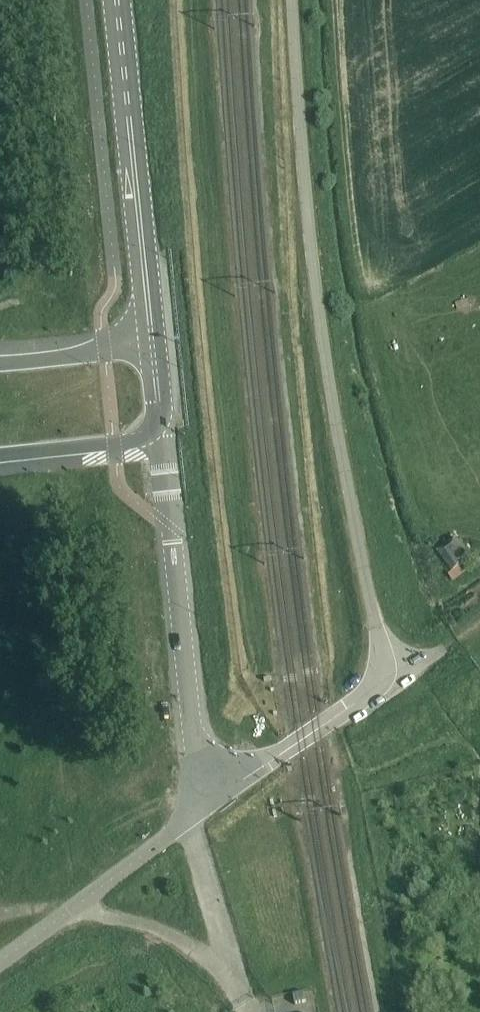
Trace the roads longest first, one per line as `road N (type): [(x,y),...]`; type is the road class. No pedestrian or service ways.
road 1 (unclassified): [(221,796),(360,697),(382,665),(319,311),(291,0)]
road 2 (track): [(189,698),(238,691),(251,676),(256,651),(190,0)]
road 3 (unclassified): [(221,796),(189,698),(159,427)]
road 4 (tertiary): [(151,347),(116,0)]
road 5 (motorway): [(0,454),(139,440),(159,427)]
road 6 (motorway): [(151,347),(0,361)]

